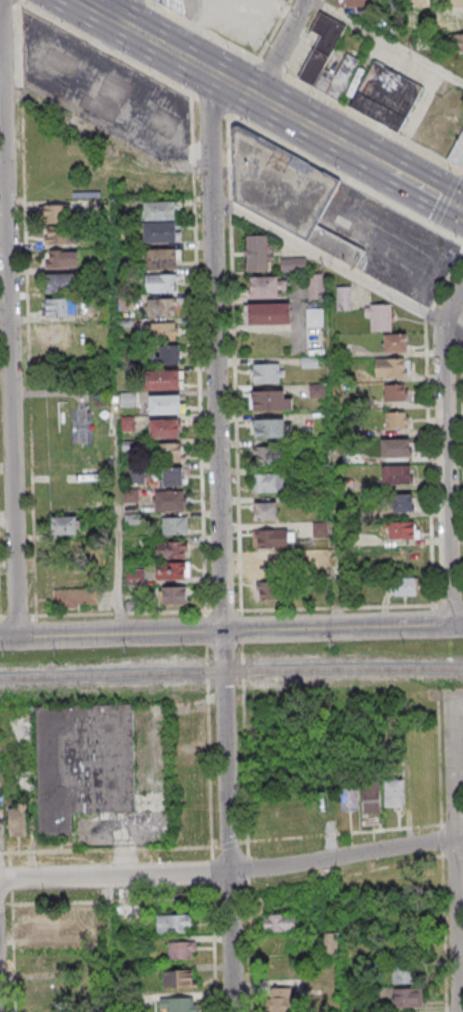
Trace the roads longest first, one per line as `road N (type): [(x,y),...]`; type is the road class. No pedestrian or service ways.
road 1 (residential): [(232,1011),(207,71)]
road 2 (residential): [(16,637),(0,29)]
road 3 (residential): [(462,837),(211,874),(0,880)]
road 4 (tertiary): [(462,625),(0,638)]
road 5 (residential): [(449,625),(442,323),(462,285)]
road 6 (primary): [(364,157),(77,0)]
road 7 (residential): [(461,1011),(452,689)]

